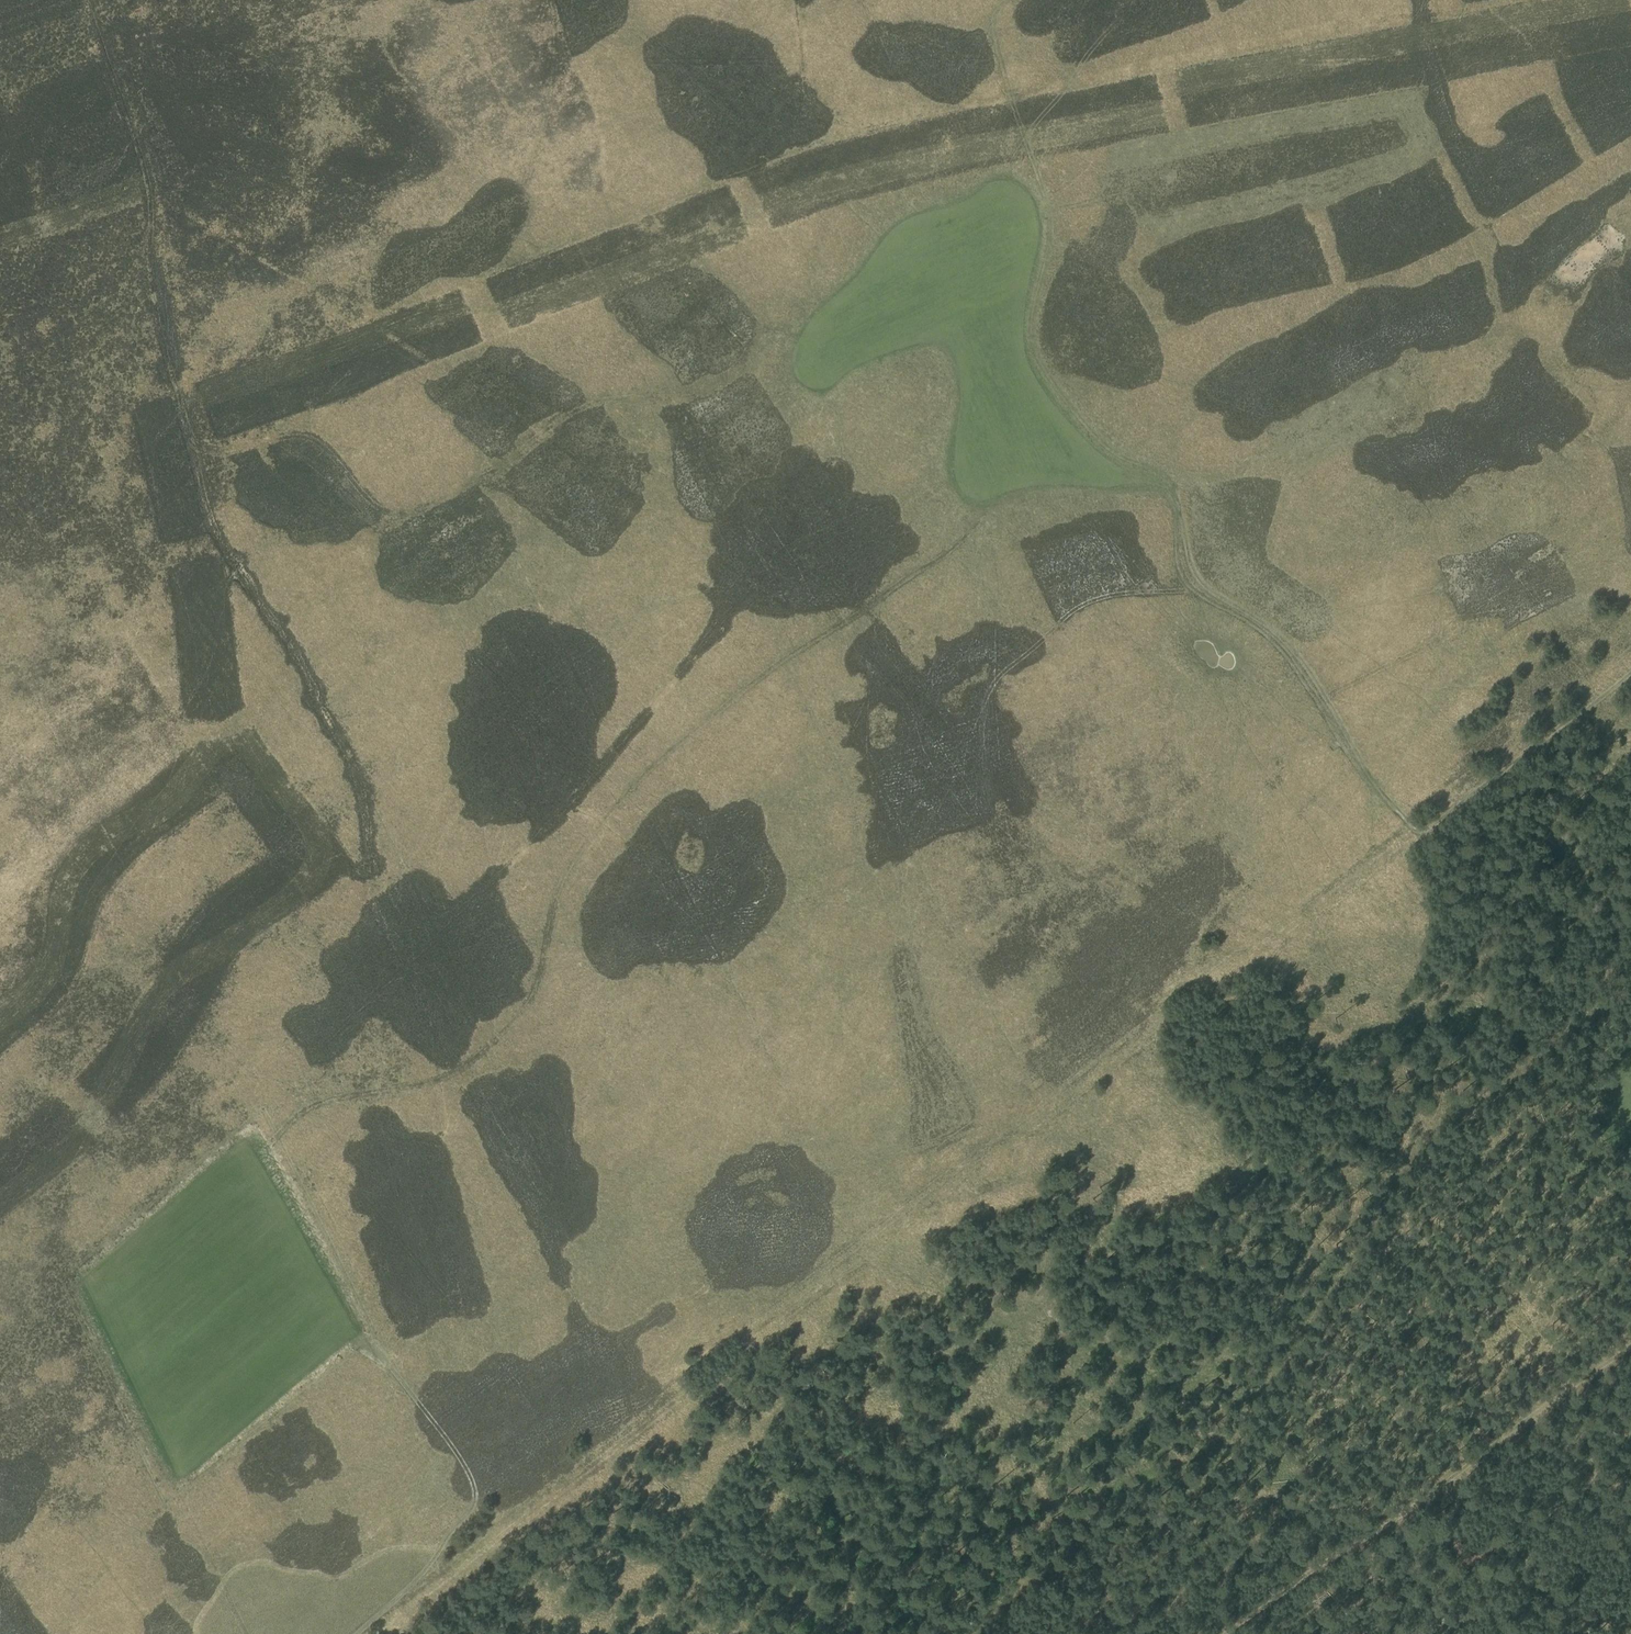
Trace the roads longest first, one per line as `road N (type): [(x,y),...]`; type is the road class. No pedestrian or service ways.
road 1 (track): [(1630,666),(1419,834),(1355,763),(1266,630),(1185,580),(1177,561),(1176,474),(1108,442),(1056,386)]
road 2 (track): [(1233,1633),(1630,1357)]
road 3 (track): [(358,1633),(422,1575),(473,1506),(473,1484),(451,1445),(364,1343)]

